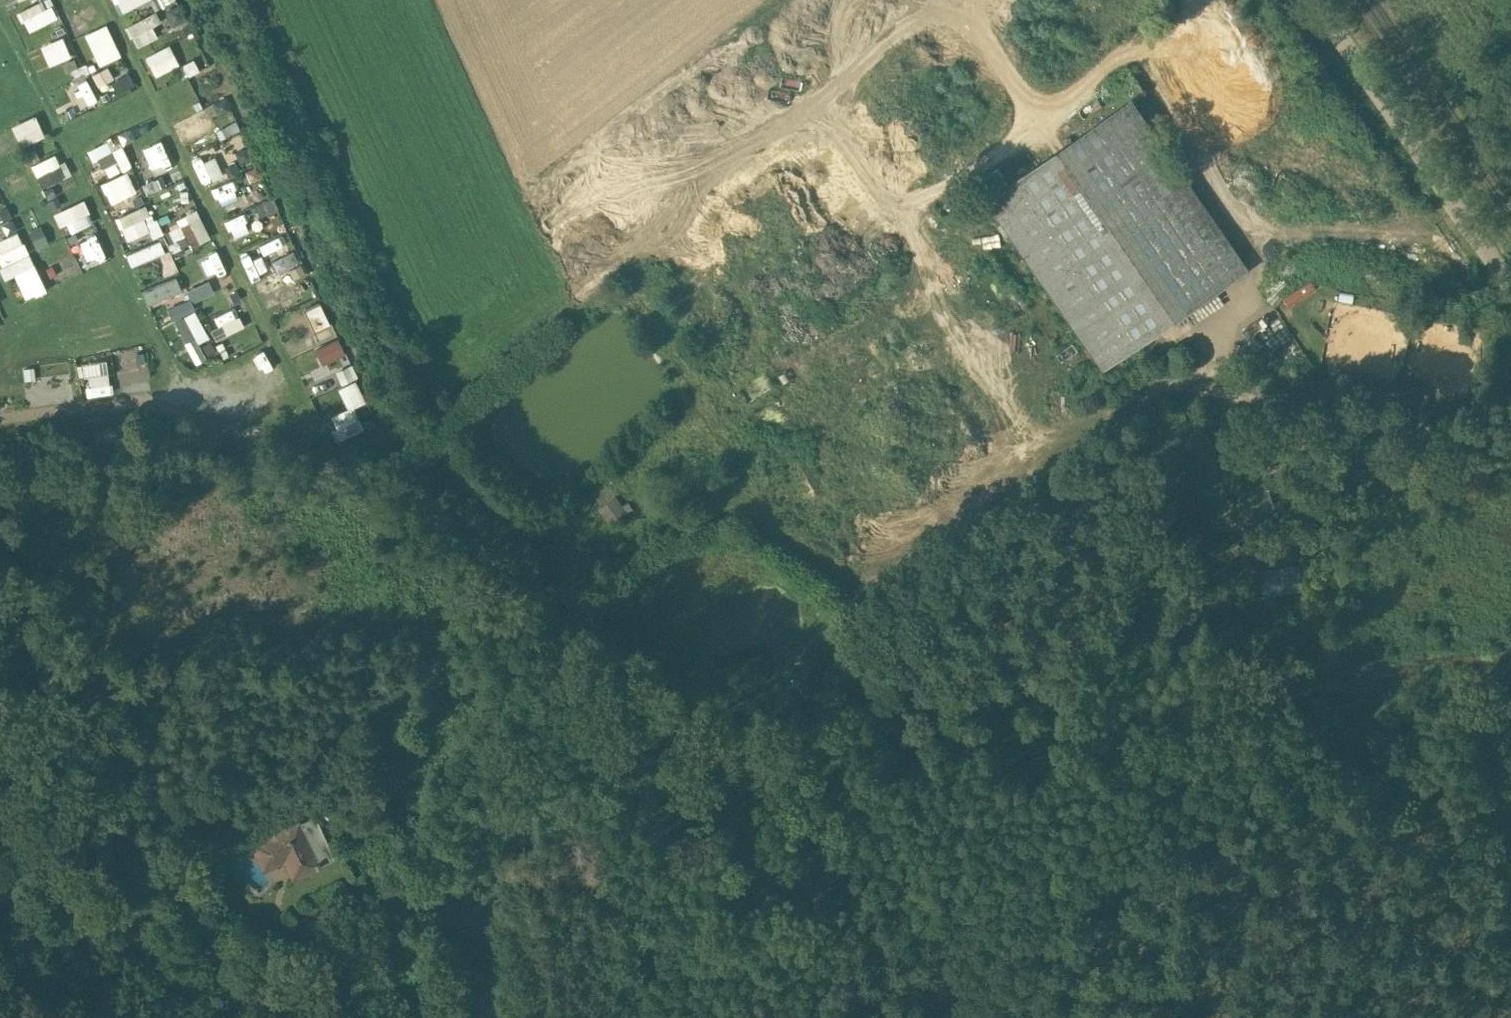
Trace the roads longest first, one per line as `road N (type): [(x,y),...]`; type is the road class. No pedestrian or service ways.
road 1 (track): [(942,0),(421,426)]
road 2 (unclassified): [(1312,0),(1510,293)]
road 3 (track): [(364,1017),(271,900)]

